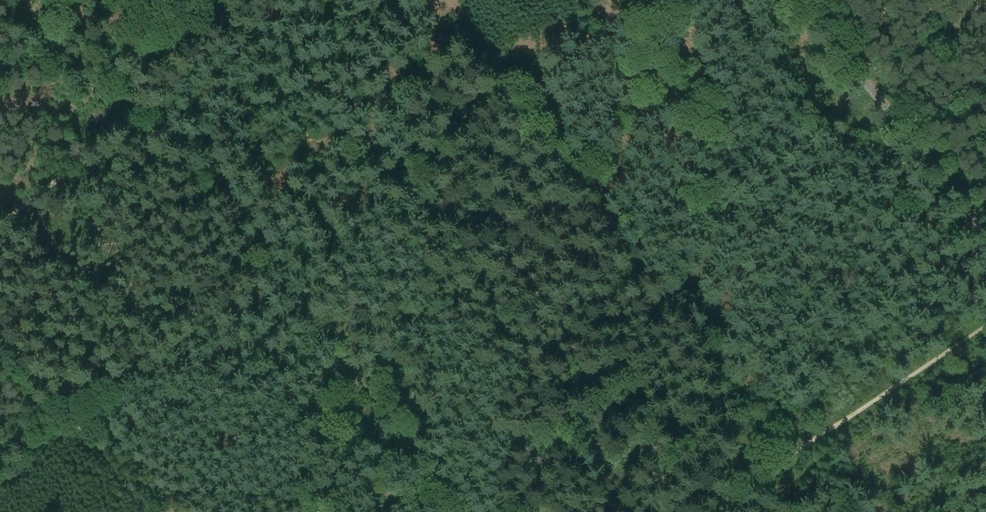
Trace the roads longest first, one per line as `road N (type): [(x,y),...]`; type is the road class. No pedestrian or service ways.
road 1 (track): [(0,216),(278,0)]
road 2 (track): [(706,511),(985,323)]
road 3 (tertiary): [(985,235),(791,0)]
road 4 (track): [(147,511),(0,341)]

